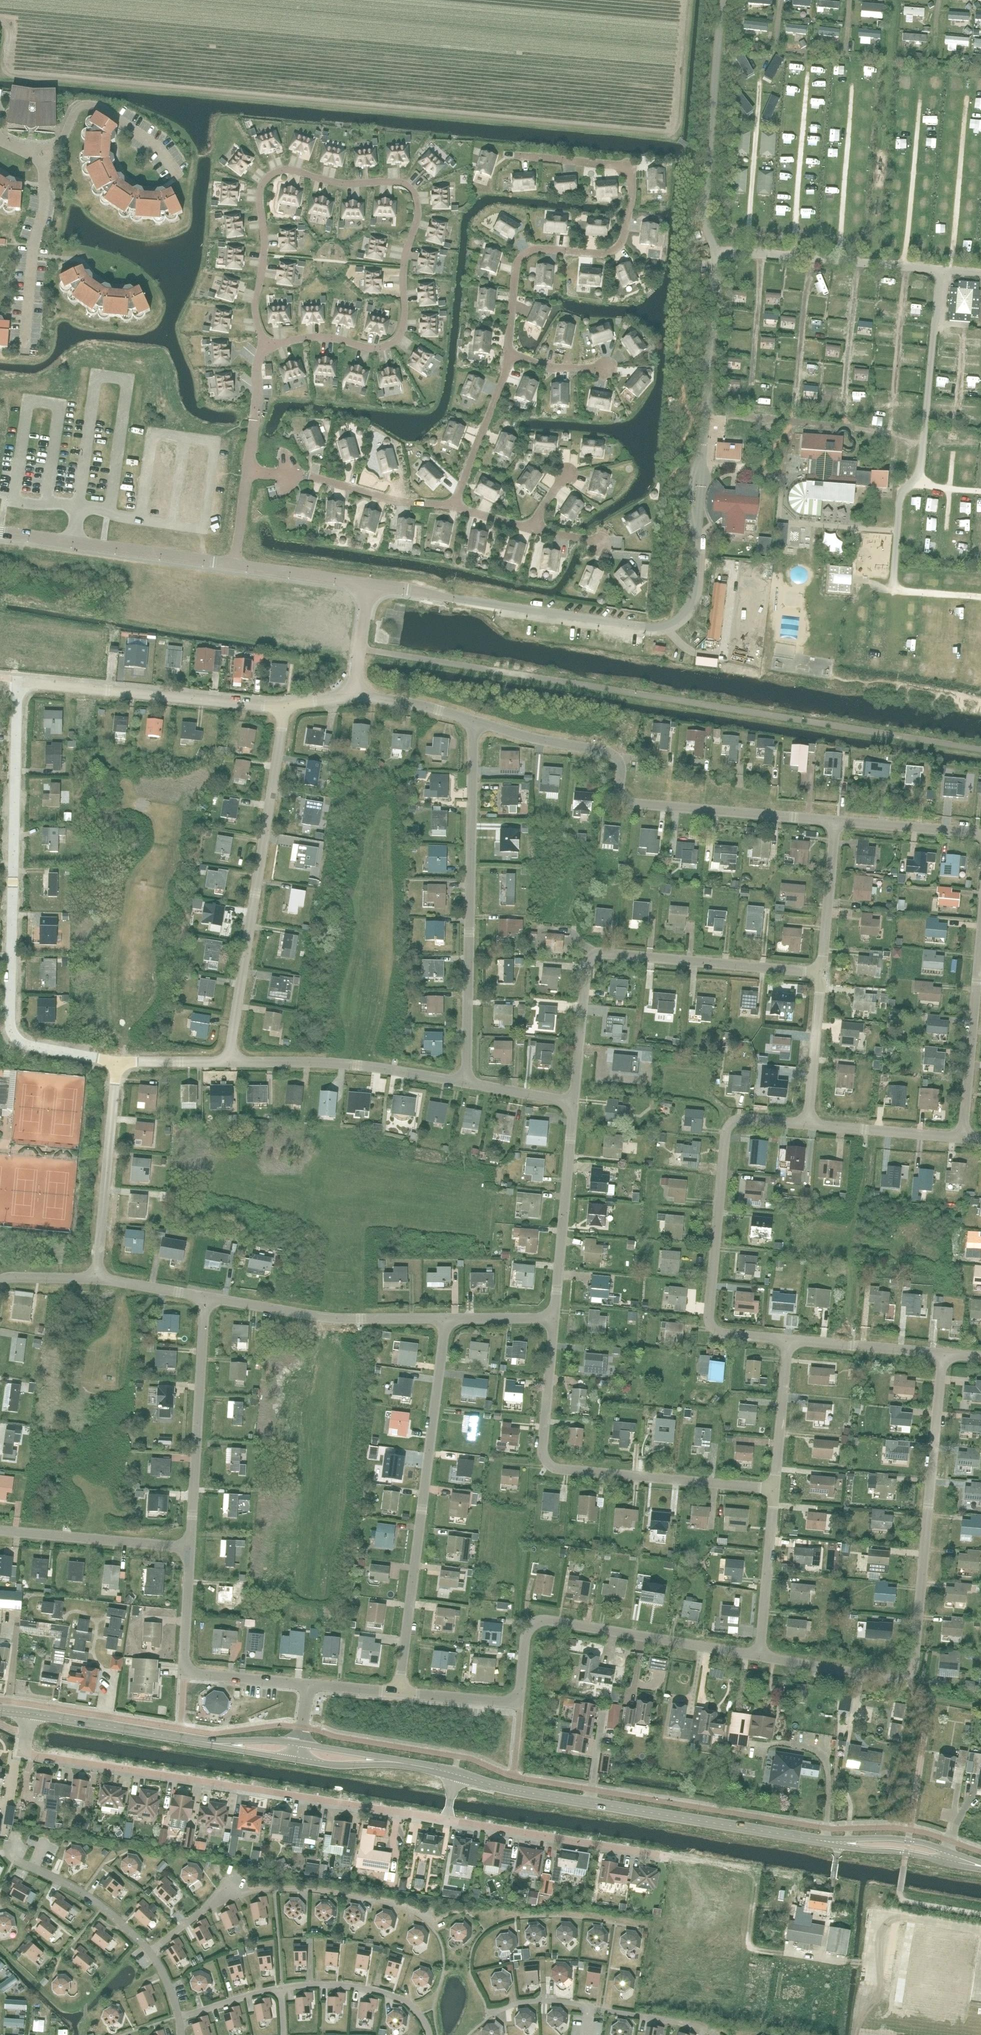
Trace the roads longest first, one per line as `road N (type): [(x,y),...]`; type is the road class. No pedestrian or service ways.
road 1 (residential): [(940,1356),(911,1682),(758,1656)]
road 2 (residential): [(27,1715),(23,1754),(445,1820)]
road 3 (residential): [(115,1063),(16,1043),(8,1029),(18,680)]
road 4 (residential): [(758,1656),(555,1621),(526,1633),(515,1703),(399,1692)]
road 5 (residential): [(835,827),(629,800),(611,758),(473,719)]
road 6 (tertiary): [(831,1842),(455,1774)]
road 7 (residential): [(773,1494),(545,1470),(552,1325)]
road 8 (residential): [(399,1692),(445,1322)]
road 9 (unclassified): [(368,586),(0,533)]
road 10 (residential): [(809,1127),(731,1120),(724,1128),(708,1321),(732,1337),(789,1342)]
road 11 (residential): [(573,1099),(587,980),(607,956),(819,975)]
road 12 (residential): [(464,1081),(473,719)]
road 13 (residential): [(225,1062),(284,708)]
road 14 (residential): [(284,708),(18,680)]
road 15 (residential): [(187,1548),(203,1298)]
road 16 (residential): [(306,1684),(184,1674),(187,1548)]
road 17 (residential): [(445,1322),(309,1315),(203,1298)]
road 18 (residential): [(464,1081),(225,1062)]
road 19 (residential): [(552,1325),(573,1099)]
road 20 (residential): [(97,1280),(115,1063)]
road 21 (residential): [(445,1820),(643,1854)]
road 22 (residential): [(24,350),(44,154)]
road 23 (residential): [(0,1533),(187,1548)]
road 24 (residential): [(964,1135),(980,952)]
road 25 (residential): [(173,172),(153,142),(93,103),(81,104),(44,154)]
road 26 (tertiary): [(189,1739),(27,1715)]
road 27 (residential): [(758,1656),(773,1494)]
road 28 (residential): [(964,1135),(809,1127)]
road 29 (tertiary): [(980,1864),(908,1839),(831,1842)]
road 30 (residential): [(773,1494),(789,1342)]
road 31 (residential): [(809,1127),(819,975)]
road 32 (residential): [(940,1356),(789,1342)]
road 33 (tertiary): [(831,1842),(980,1867)]
road 34 (residential): [(819,975),(835,827)]
road 35 (residential): [(980,841),(835,827)]
road 36 (tertiary): [(424,1767),(299,1743)]
road 37 (tertiary): [(297,1760),(424,1767)]
road 38 (residential): [(473,719),(355,694)]

